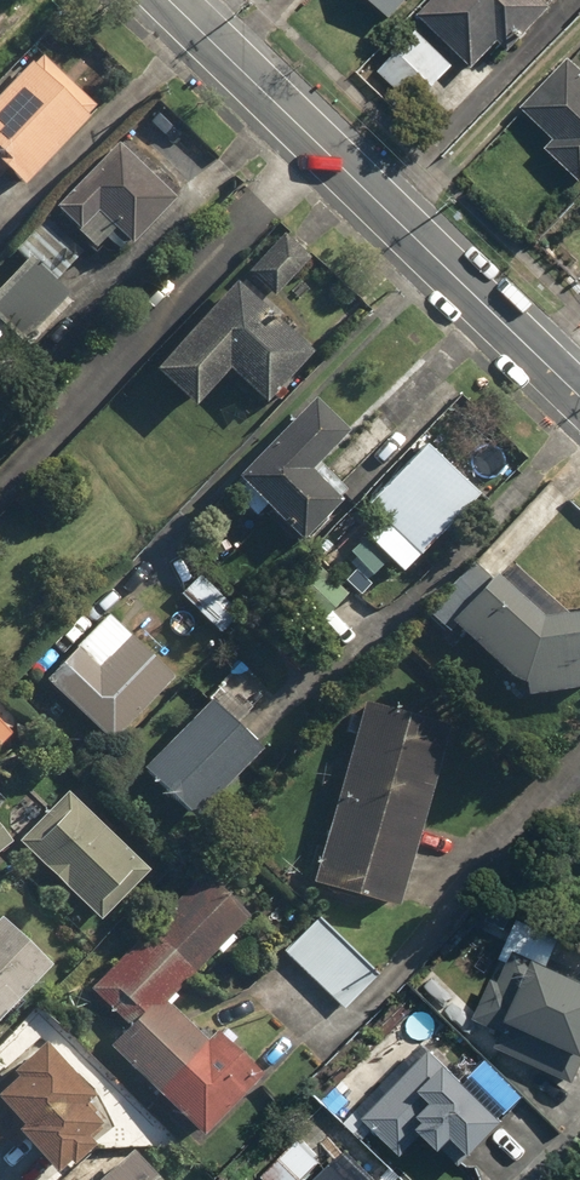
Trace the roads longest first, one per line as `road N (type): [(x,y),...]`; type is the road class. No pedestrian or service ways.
road 1 (residential): [(579,399),(168,0)]

